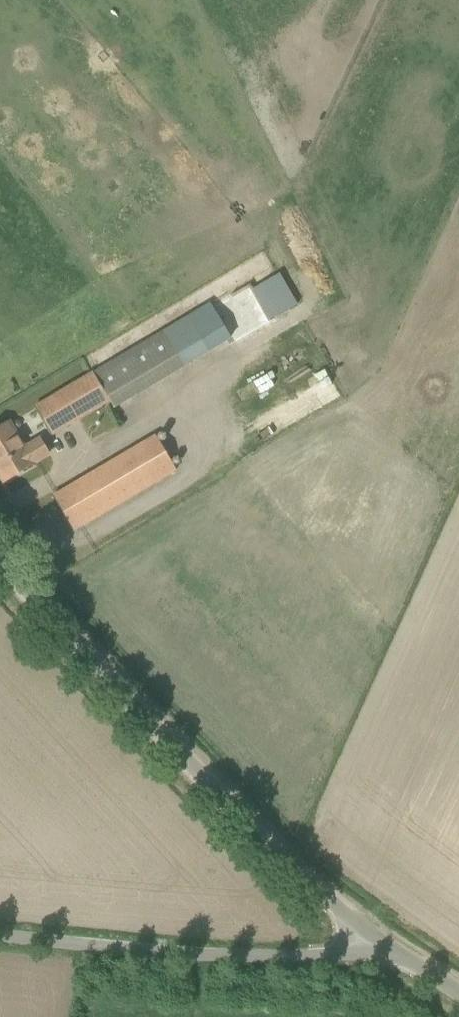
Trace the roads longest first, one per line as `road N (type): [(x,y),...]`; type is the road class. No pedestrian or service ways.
road 1 (unclassified): [(372,935),(275,851),(0,559)]
road 2 (unclassified): [(0,937),(288,957),(356,951),(372,935)]

